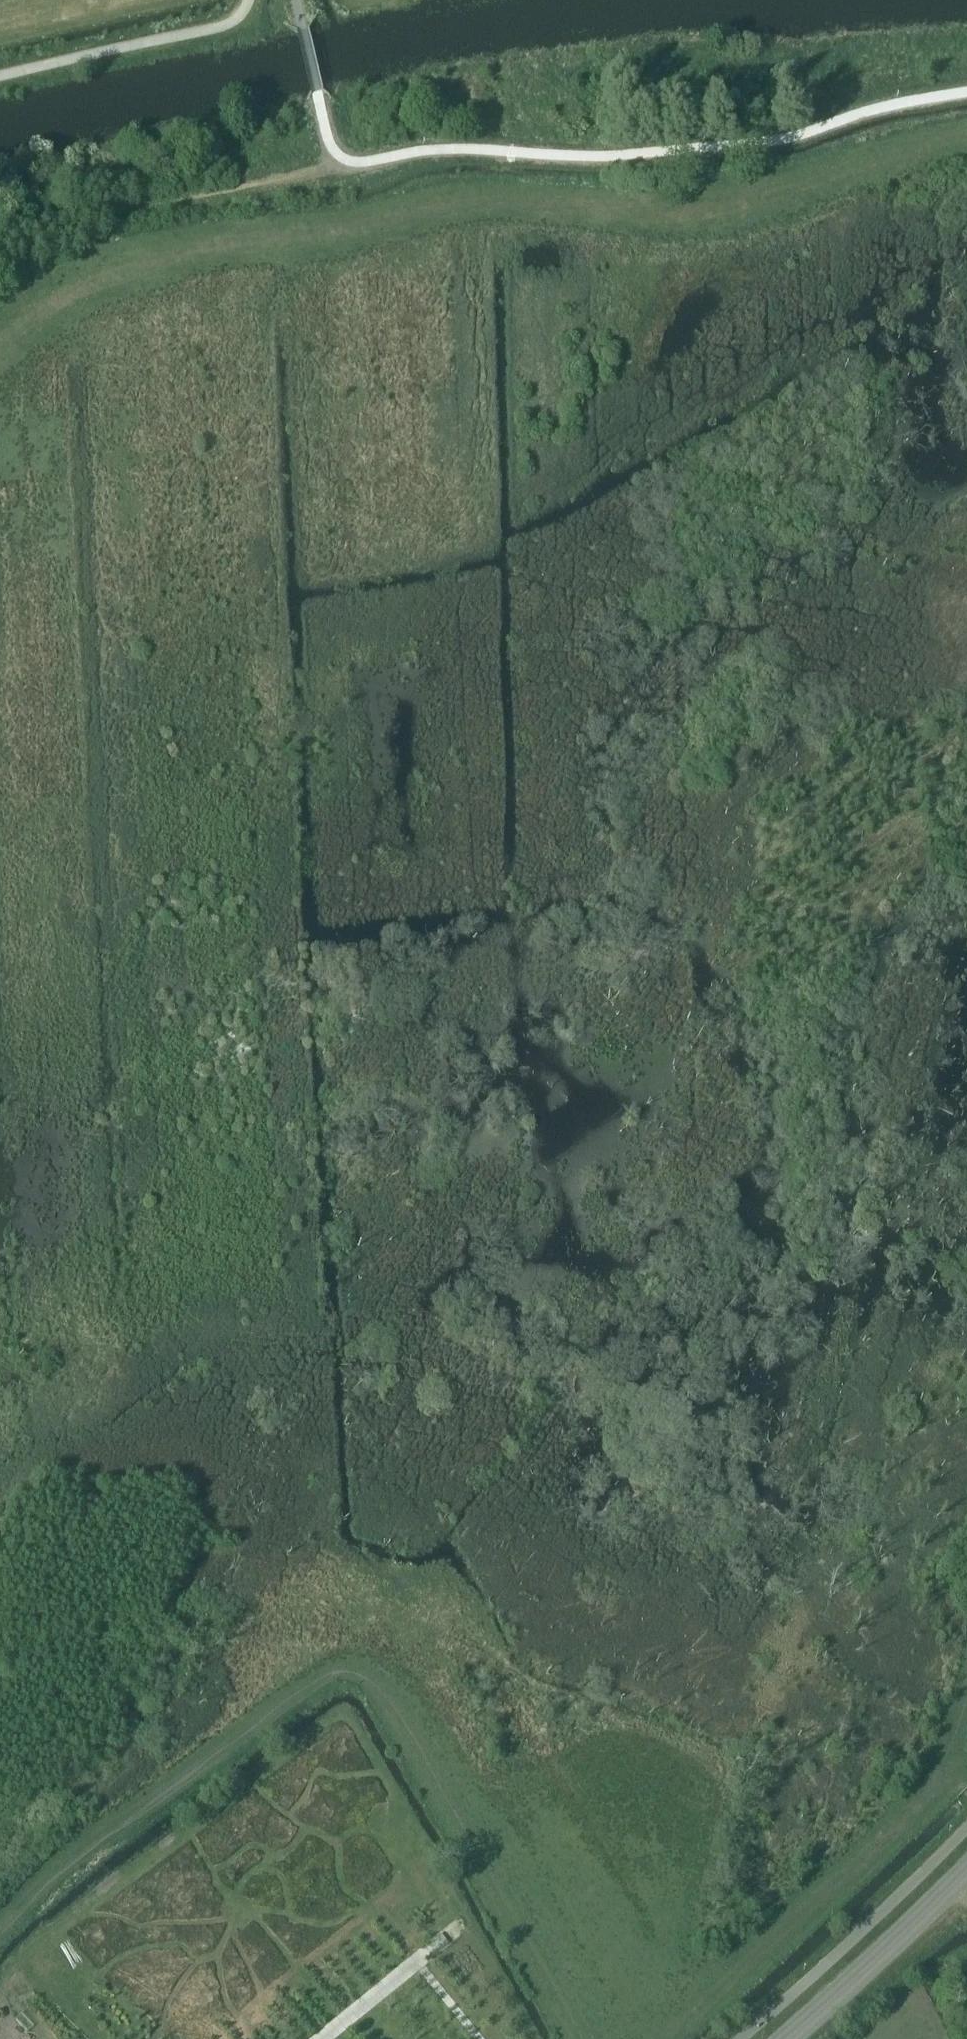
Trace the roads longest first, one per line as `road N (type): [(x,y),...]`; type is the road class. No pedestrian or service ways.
road 1 (track): [(0,345),(104,286),(240,247),(479,212),(741,201),(966,139)]
road 2 (track): [(580,2038),(413,1746),(366,1677),(344,1670),(319,1679),(55,1870),(0,1931)]
road 3 (track): [(966,1688),(955,1743),(933,1786),(866,1857),(657,2038)]
road 4 (tertiary): [(787,2038),(966,1871)]

